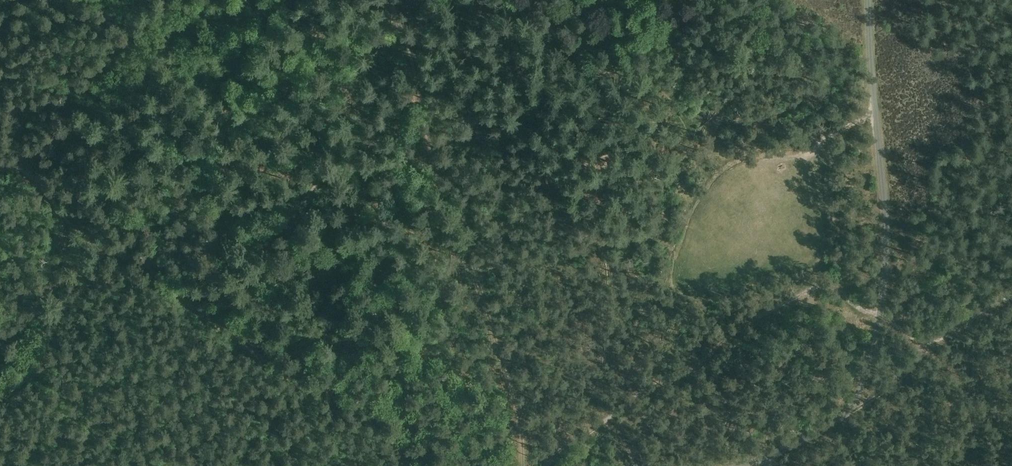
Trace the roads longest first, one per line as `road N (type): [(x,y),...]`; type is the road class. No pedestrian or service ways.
road 1 (unclassified): [(735,465),(843,415),(865,379),(880,315),(886,223),(868,0)]

